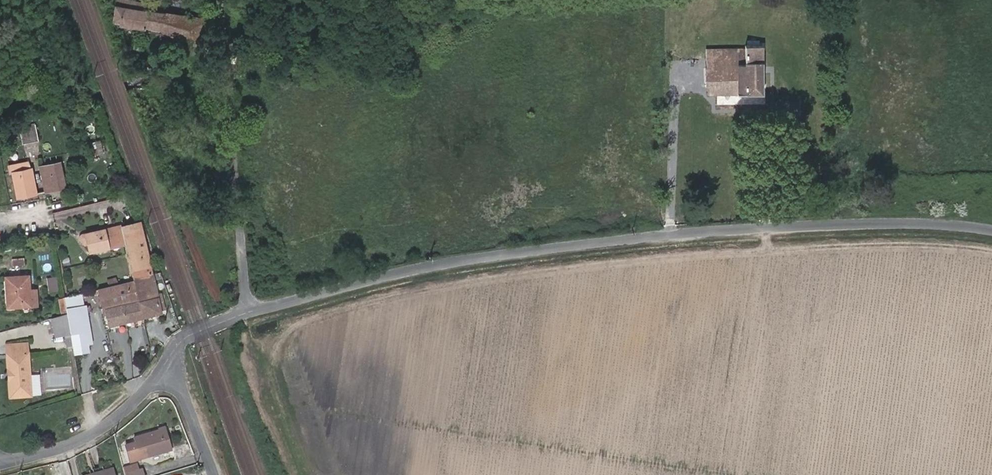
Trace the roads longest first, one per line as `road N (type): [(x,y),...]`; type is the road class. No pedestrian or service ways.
road 1 (residential): [(991,231),(881,224),(695,233),(478,259),(250,312)]
road 2 (unclassified): [(220,0),(250,312)]
road 3 (residential): [(165,364),(104,429),(0,462)]
road 4 (residential): [(165,364),(216,474)]

